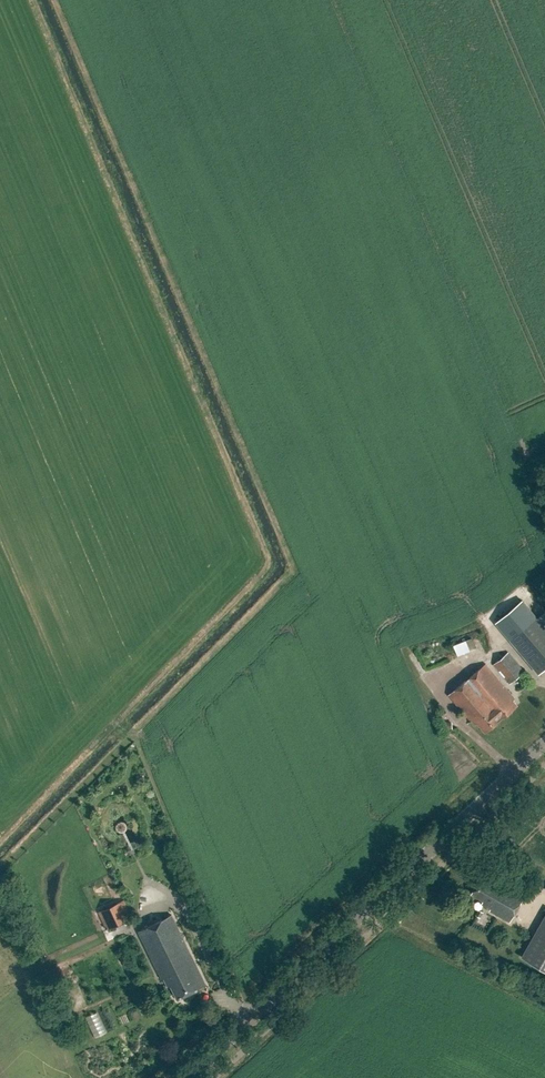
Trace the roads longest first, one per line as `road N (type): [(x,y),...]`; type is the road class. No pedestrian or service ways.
road 1 (secondary): [(189,1077),(544,743)]

